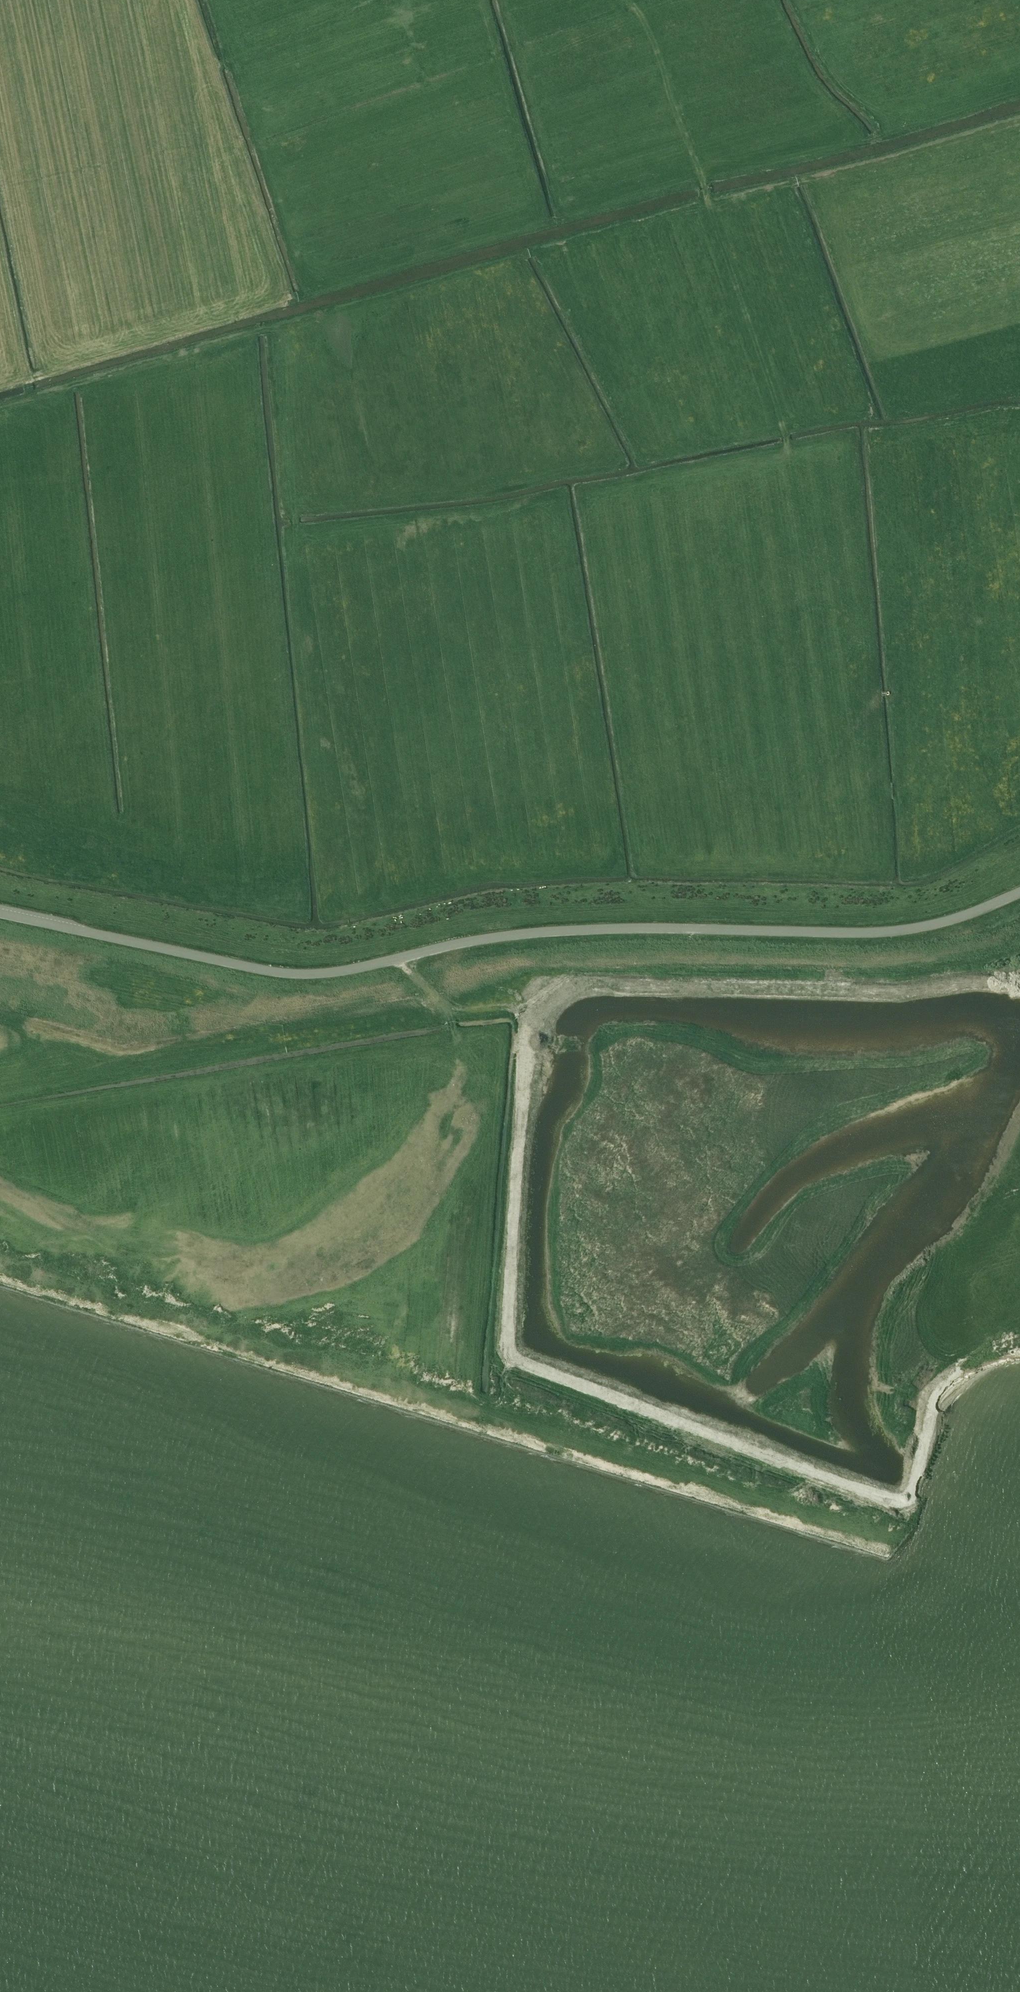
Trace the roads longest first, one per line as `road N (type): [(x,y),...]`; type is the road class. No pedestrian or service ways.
road 1 (tertiary): [(0,913),(307,974),(562,931),(894,931),(1019,892)]

